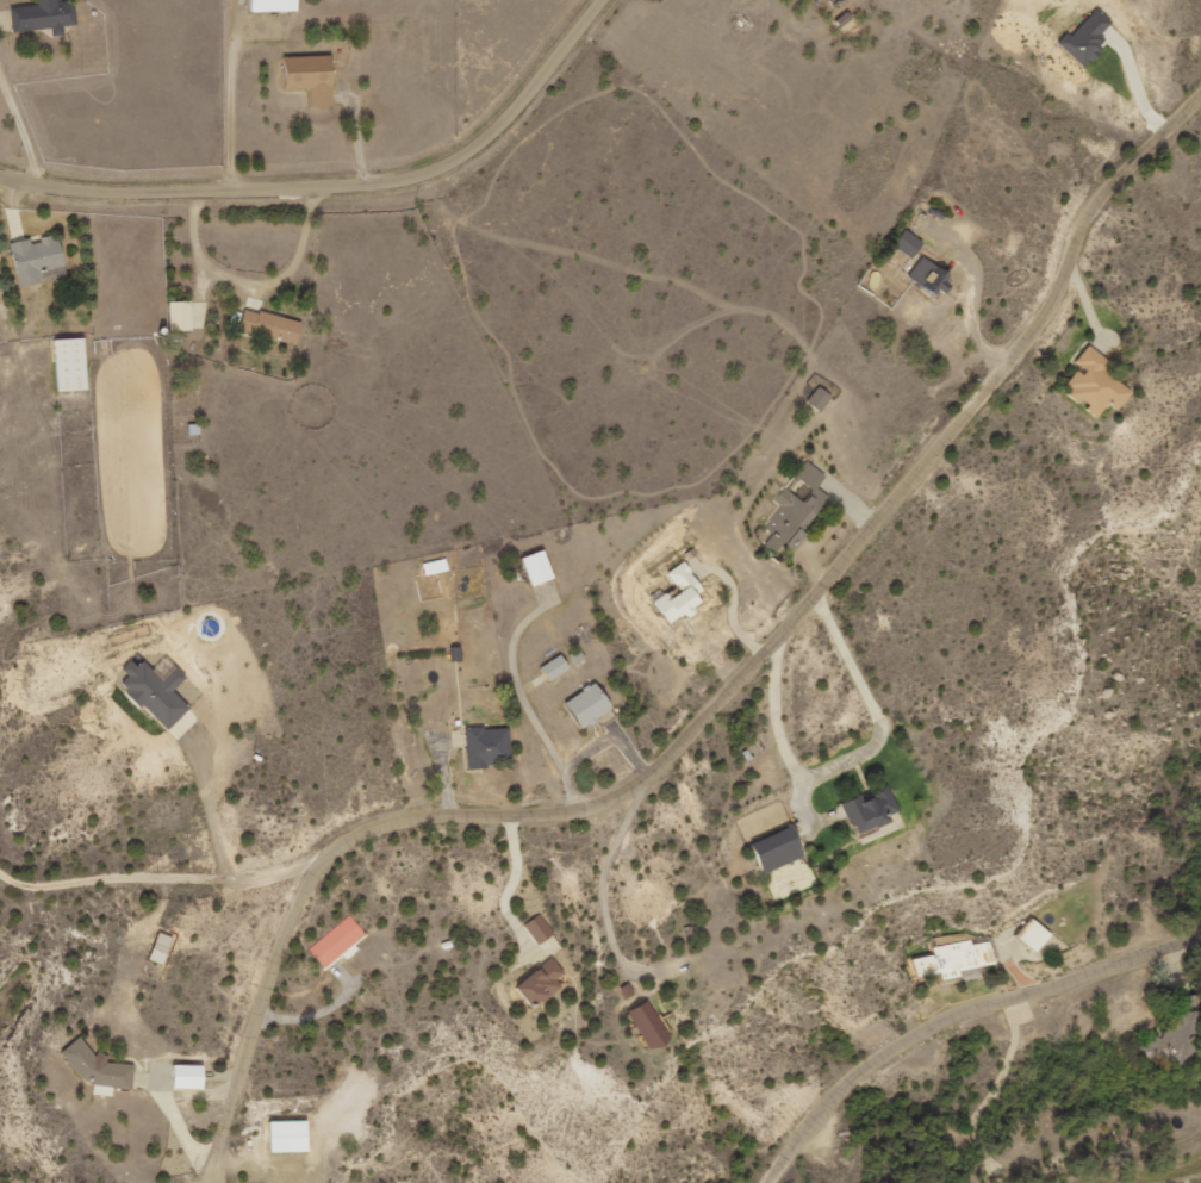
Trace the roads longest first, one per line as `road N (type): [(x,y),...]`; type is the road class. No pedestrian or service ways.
road 1 (residential): [(214,1182),(310,874),(373,826),(616,814),(684,765),(877,556),(1058,319),(1091,257),(1097,206),(1200,92)]
road 2 (residential): [(600,0),(492,131),(458,156),(390,178),(76,187),(0,170)]
road 3 (residential): [(790,1182),(852,1095),(914,1046),(947,1027),(1089,992),(1200,946)]
road 4 (residential): [(310,874),(278,903),(10,908),(0,896)]
road 5 (residential): [(979,1021),(971,1120),(1032,1154)]

